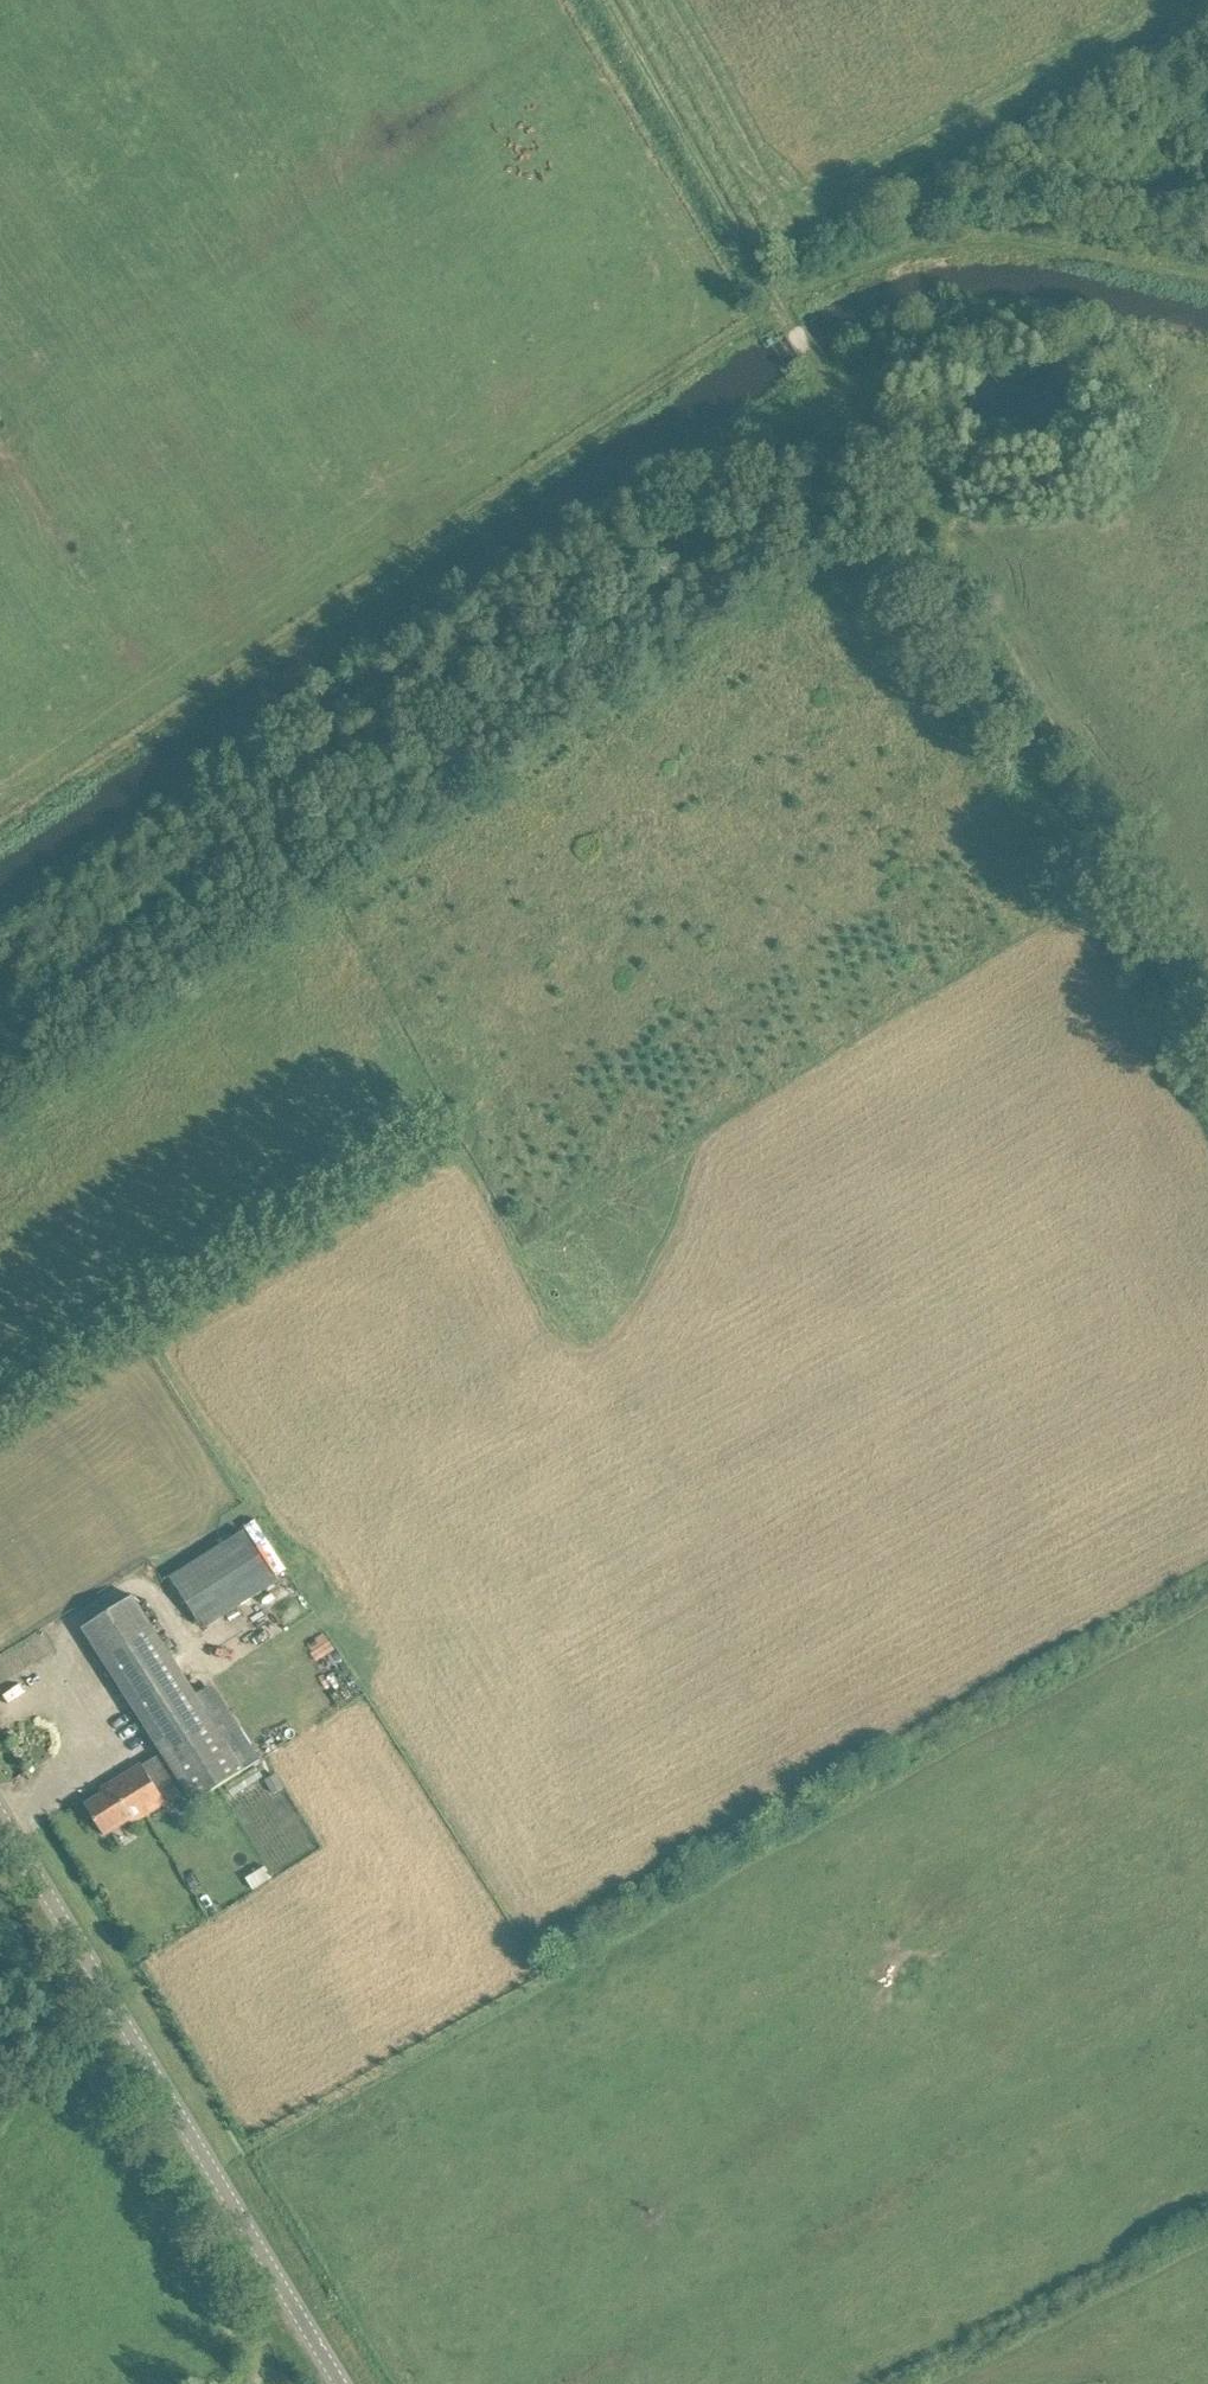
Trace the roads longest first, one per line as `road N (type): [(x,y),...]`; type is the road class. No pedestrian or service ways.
road 1 (track): [(821,367),(1207,1030)]
road 2 (unclassified): [(342,2383),(0,1813)]
road 3 (track): [(598,0),(778,304)]

